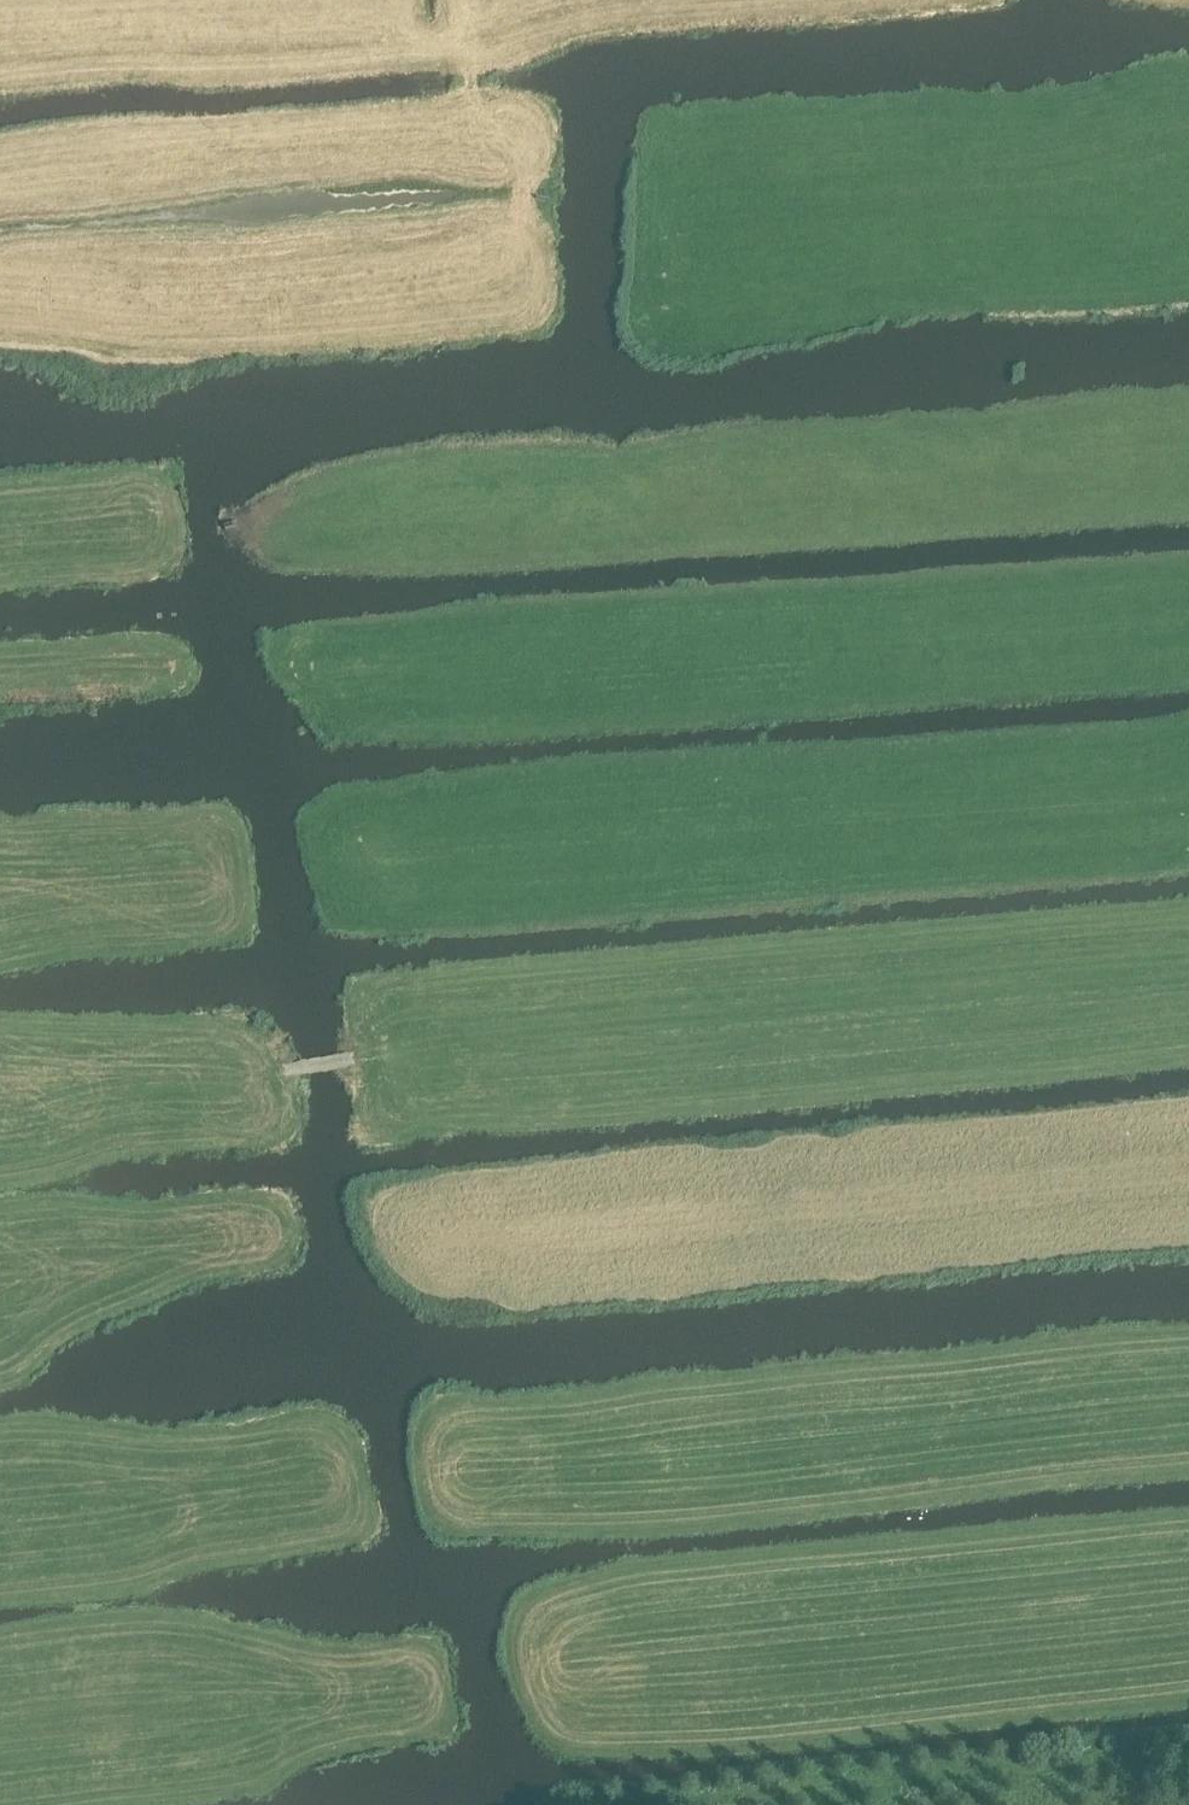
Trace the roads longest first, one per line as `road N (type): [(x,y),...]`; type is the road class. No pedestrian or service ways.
road 1 (track): [(1188,1746),(611,1804)]
road 2 (track): [(558,0),(0,59)]

